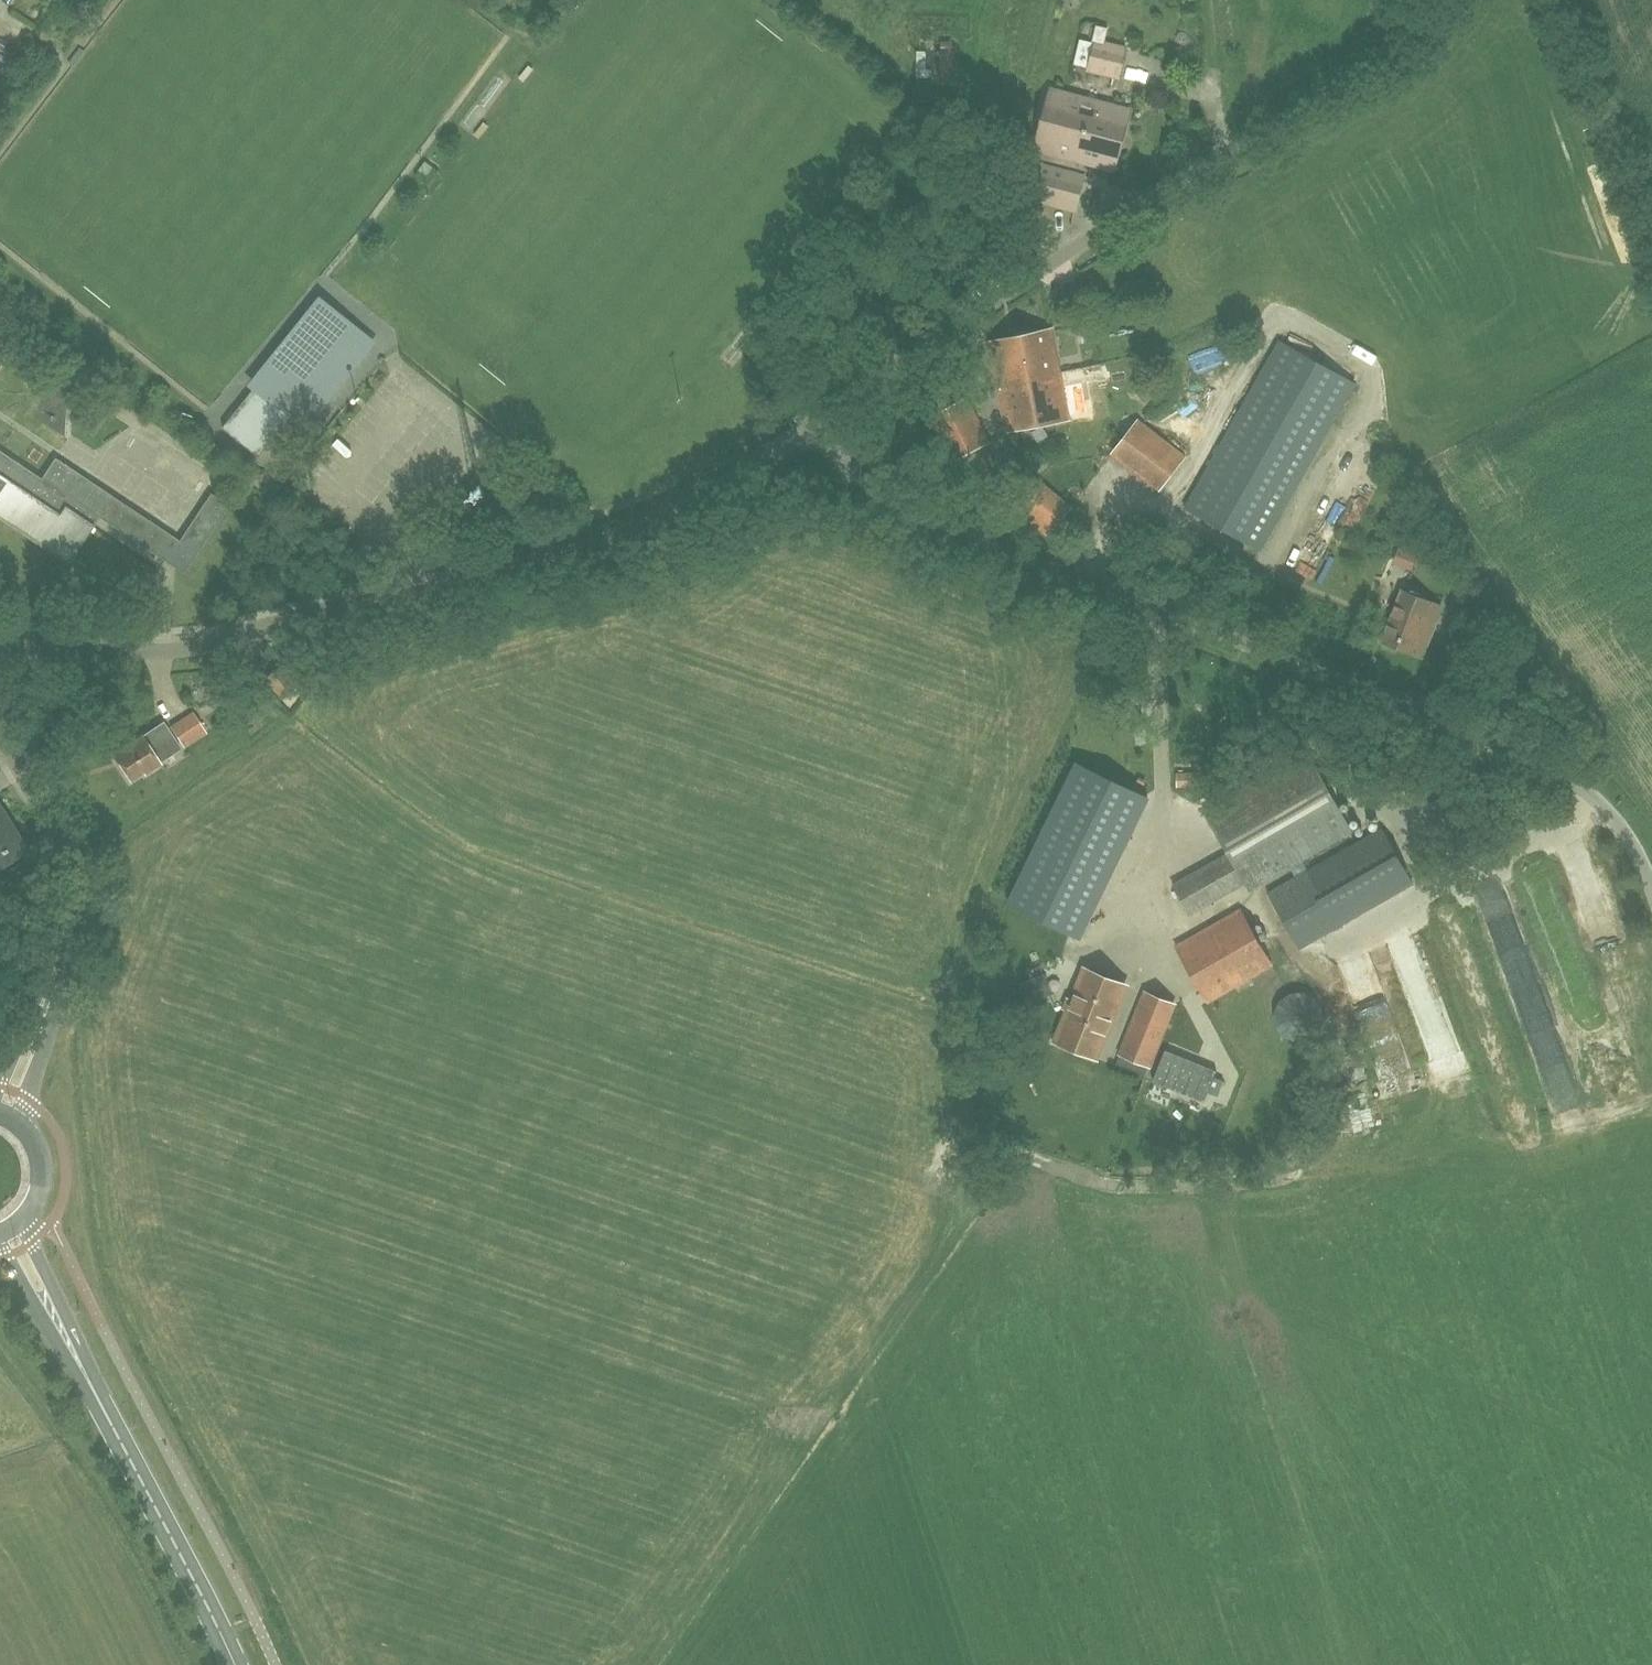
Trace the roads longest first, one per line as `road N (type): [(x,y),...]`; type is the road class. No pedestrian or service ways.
road 1 (unclassified): [(1651,884),(1625,825),(1544,761),(924,517),(859,476),(810,422)]
road 2 (unclassified): [(0,655),(183,651),(247,641),(621,536),(678,509),(810,422)]
road 3 (unclassified): [(810,422),(1376,58),(1439,0)]
road 4 (primary): [(231,1664),(8,1230)]
road 5 (unclassified): [(5,1115),(88,935),(93,895),(86,866),(0,729)]
road 6 (primary): [(8,1230),(34,1204),(41,1162),(33,1142),(5,1115)]

